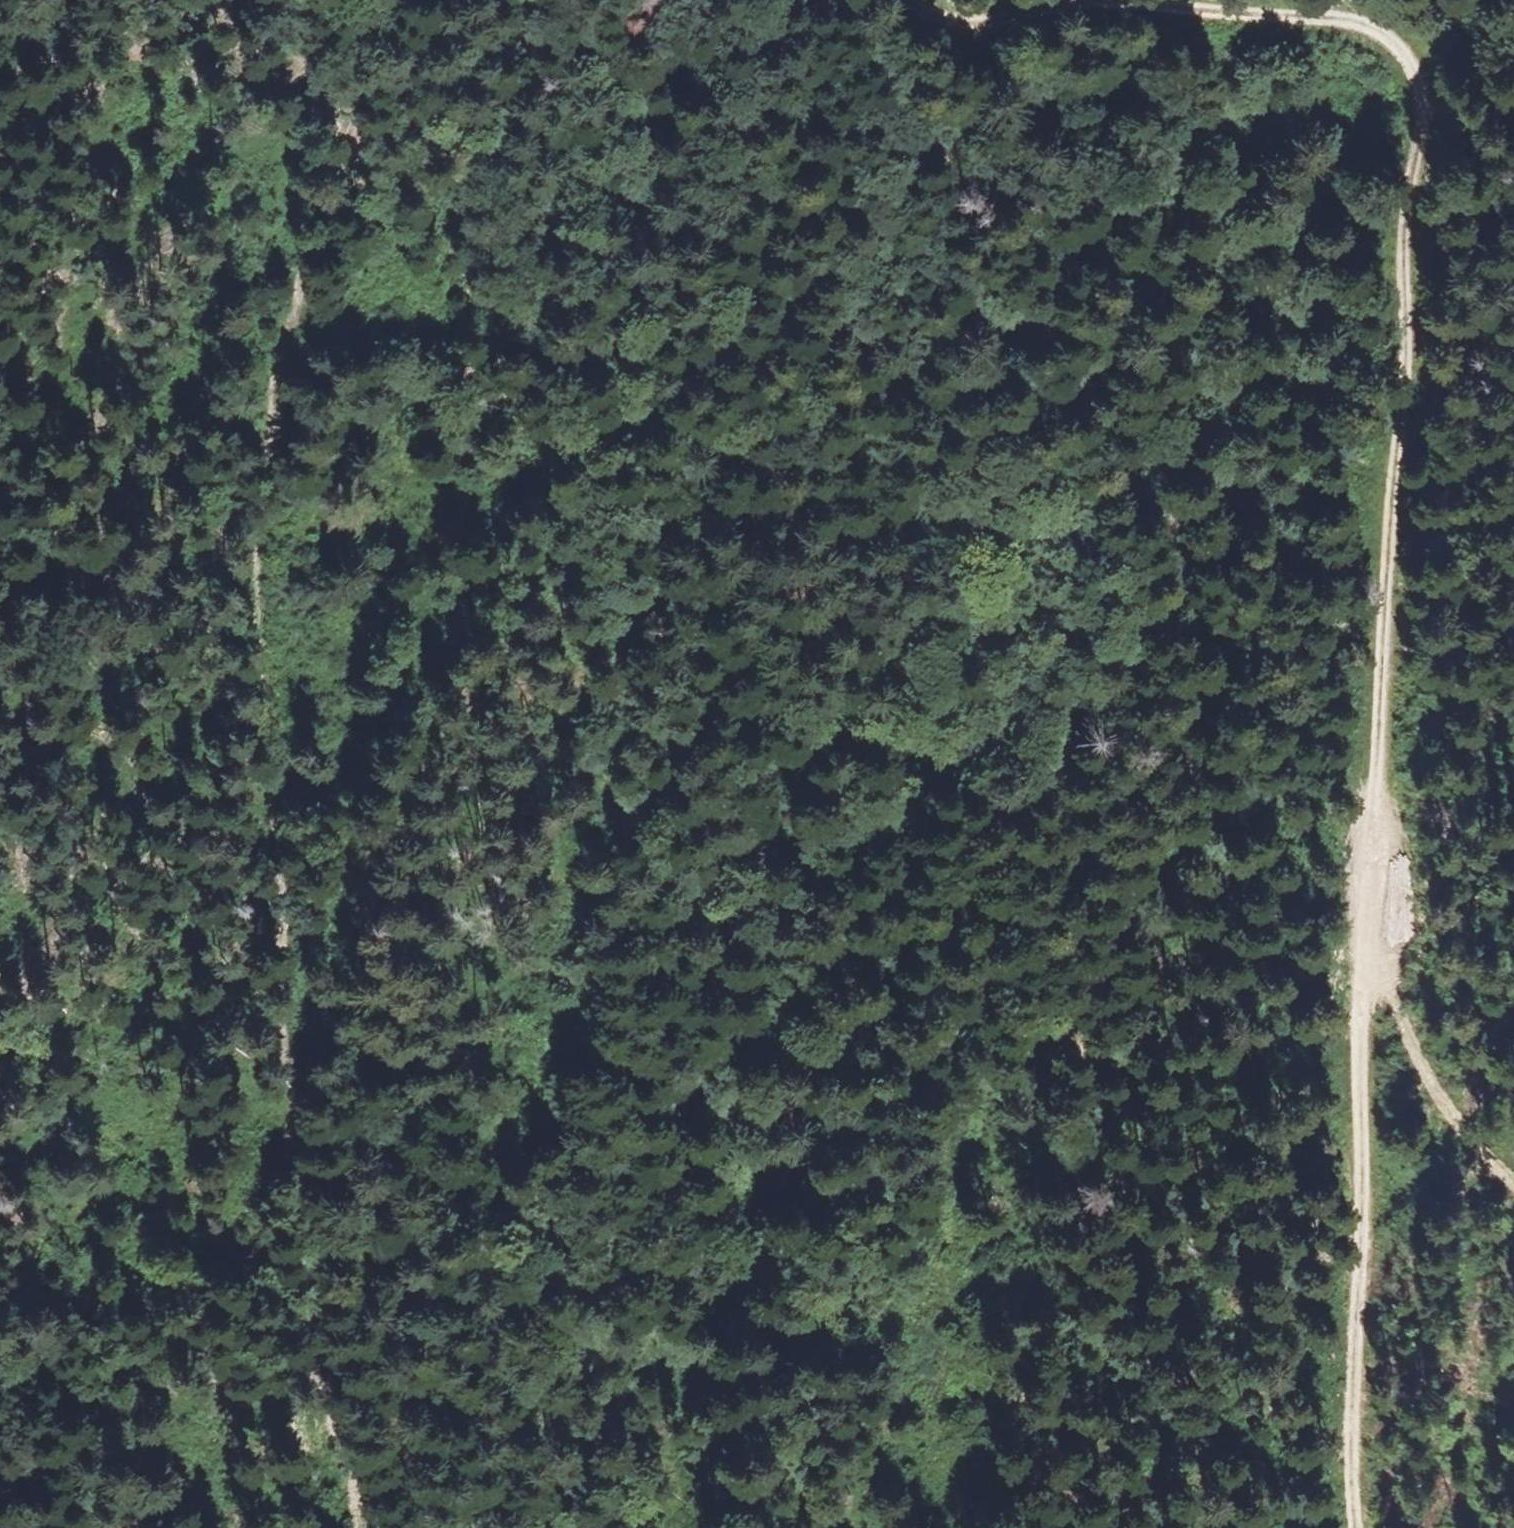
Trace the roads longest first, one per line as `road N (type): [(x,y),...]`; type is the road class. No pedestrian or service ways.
road 1 (track): [(1356,1527),(1369,839),(1403,250),(1427,94),(1401,45),(1359,21),(1093,1),(976,21),(929,0)]
road 2 (track): [(394,0),(279,452),(263,579),(283,776),(283,870),(298,936),(299,1218),(314,1372),(359,1527)]

